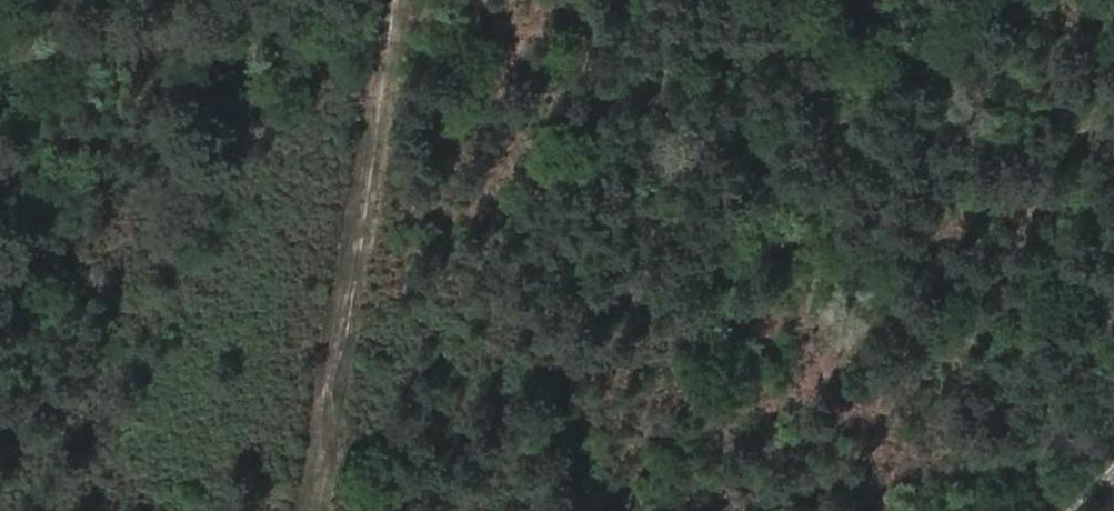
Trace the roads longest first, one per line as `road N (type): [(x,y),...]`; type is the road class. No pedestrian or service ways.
road 1 (track): [(314,510),(395,0)]

